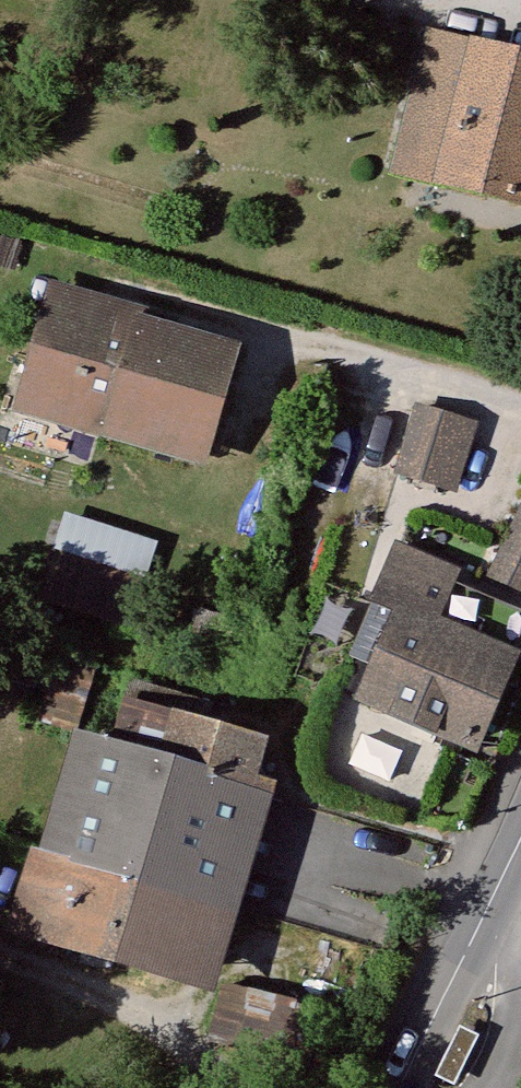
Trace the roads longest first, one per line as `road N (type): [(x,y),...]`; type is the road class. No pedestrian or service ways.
road 1 (secondary): [(520,831),(397,1087)]

